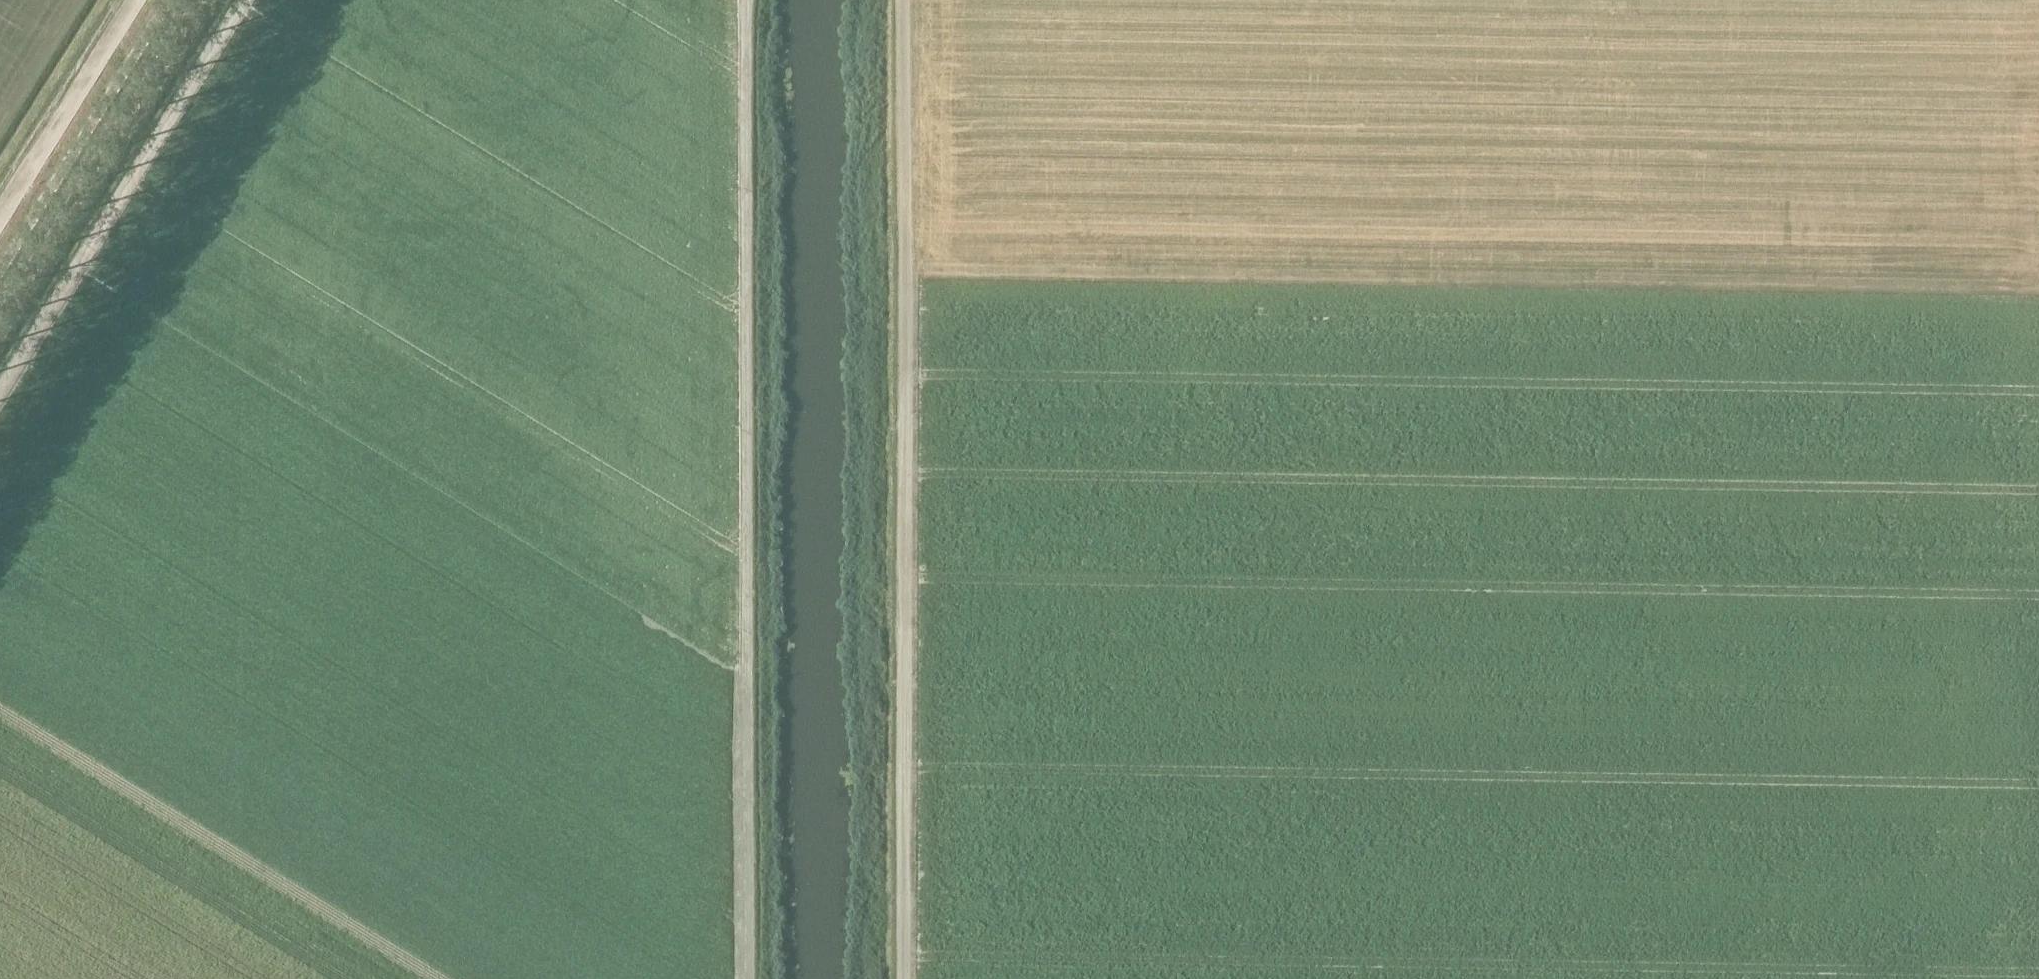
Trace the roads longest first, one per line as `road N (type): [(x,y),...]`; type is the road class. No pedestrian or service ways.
road 1 (secondary): [(0,284),(177,0)]

